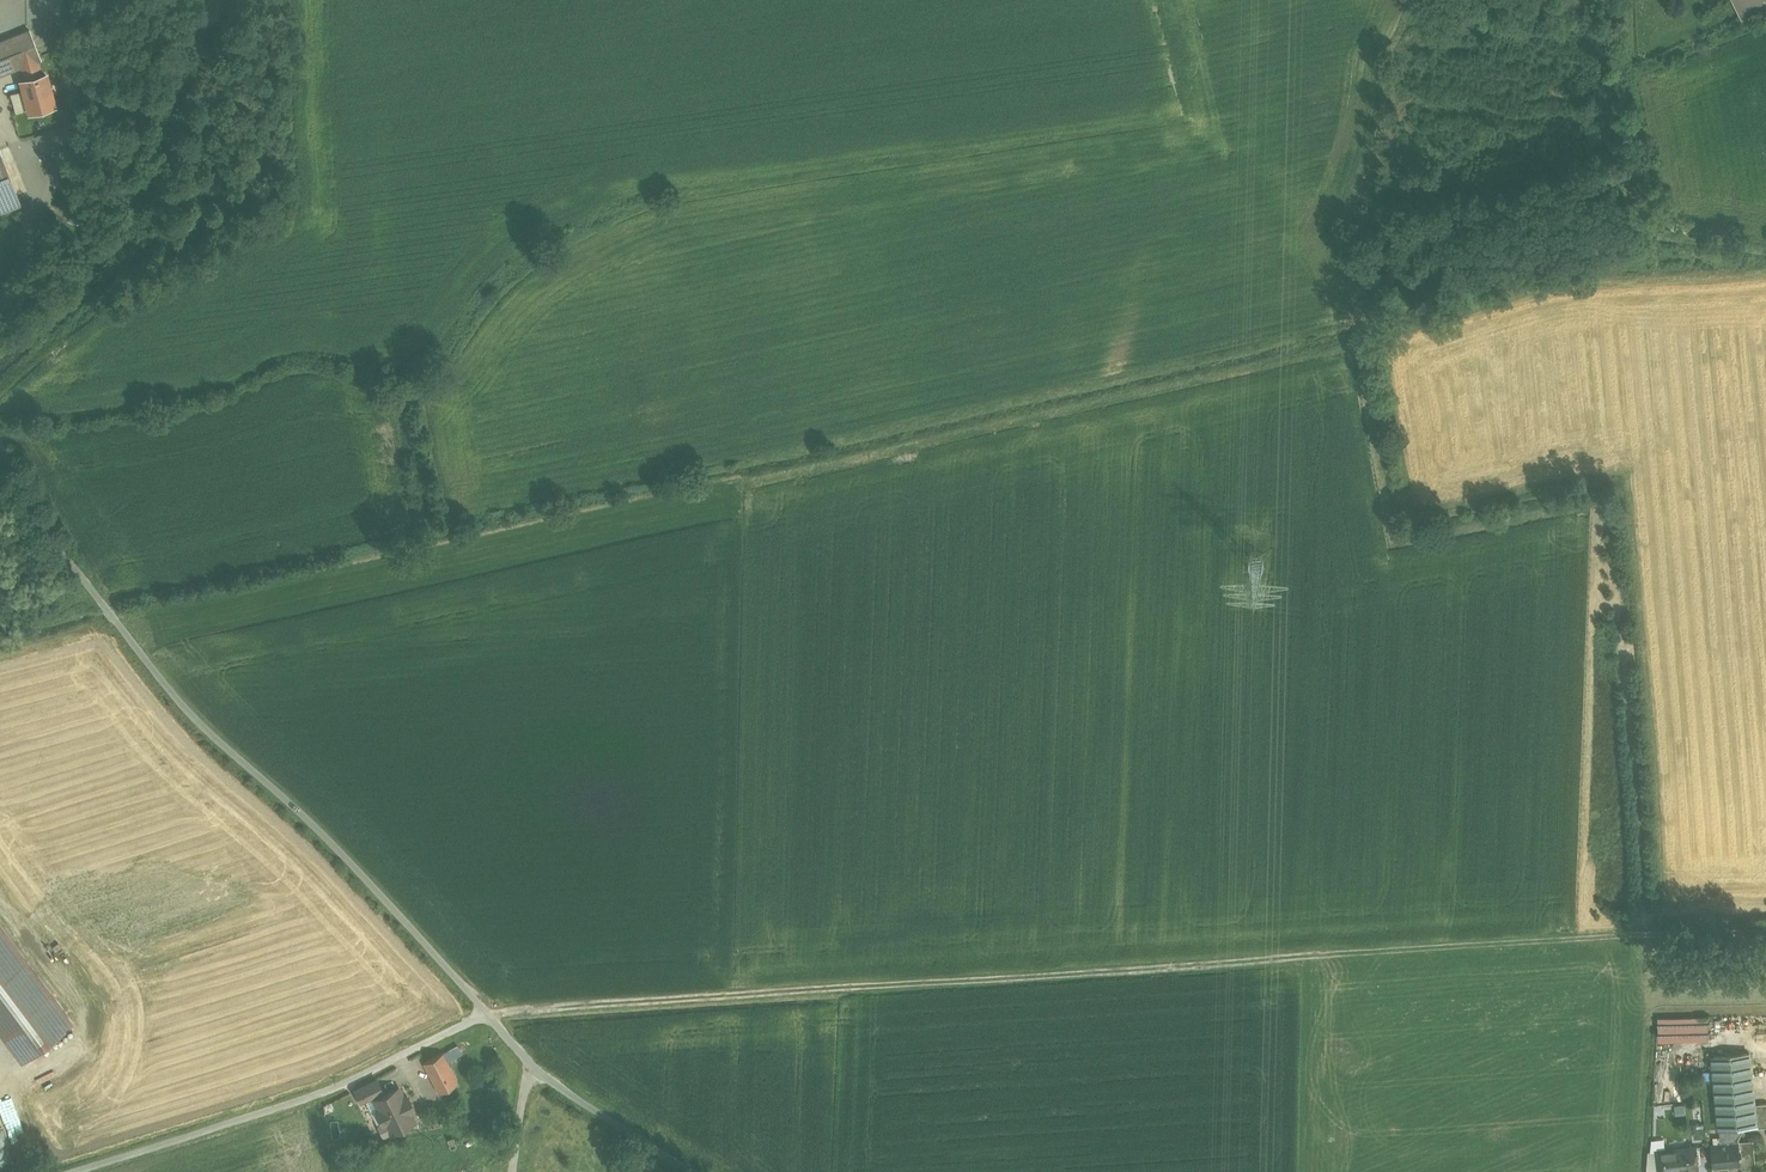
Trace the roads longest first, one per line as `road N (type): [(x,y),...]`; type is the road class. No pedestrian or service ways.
road 1 (track): [(486,1015),(1765,933)]
road 2 (unclassified): [(486,1015),(325,840),(177,703),(37,517),(0,448)]
road 3 (unclassified): [(486,1015),(321,1095),(78,1171)]
road 4 (unclassified): [(0,311),(71,131),(74,91),(61,0)]
road 5 (unclassified): [(687,1171),(532,1070),(486,1015)]

